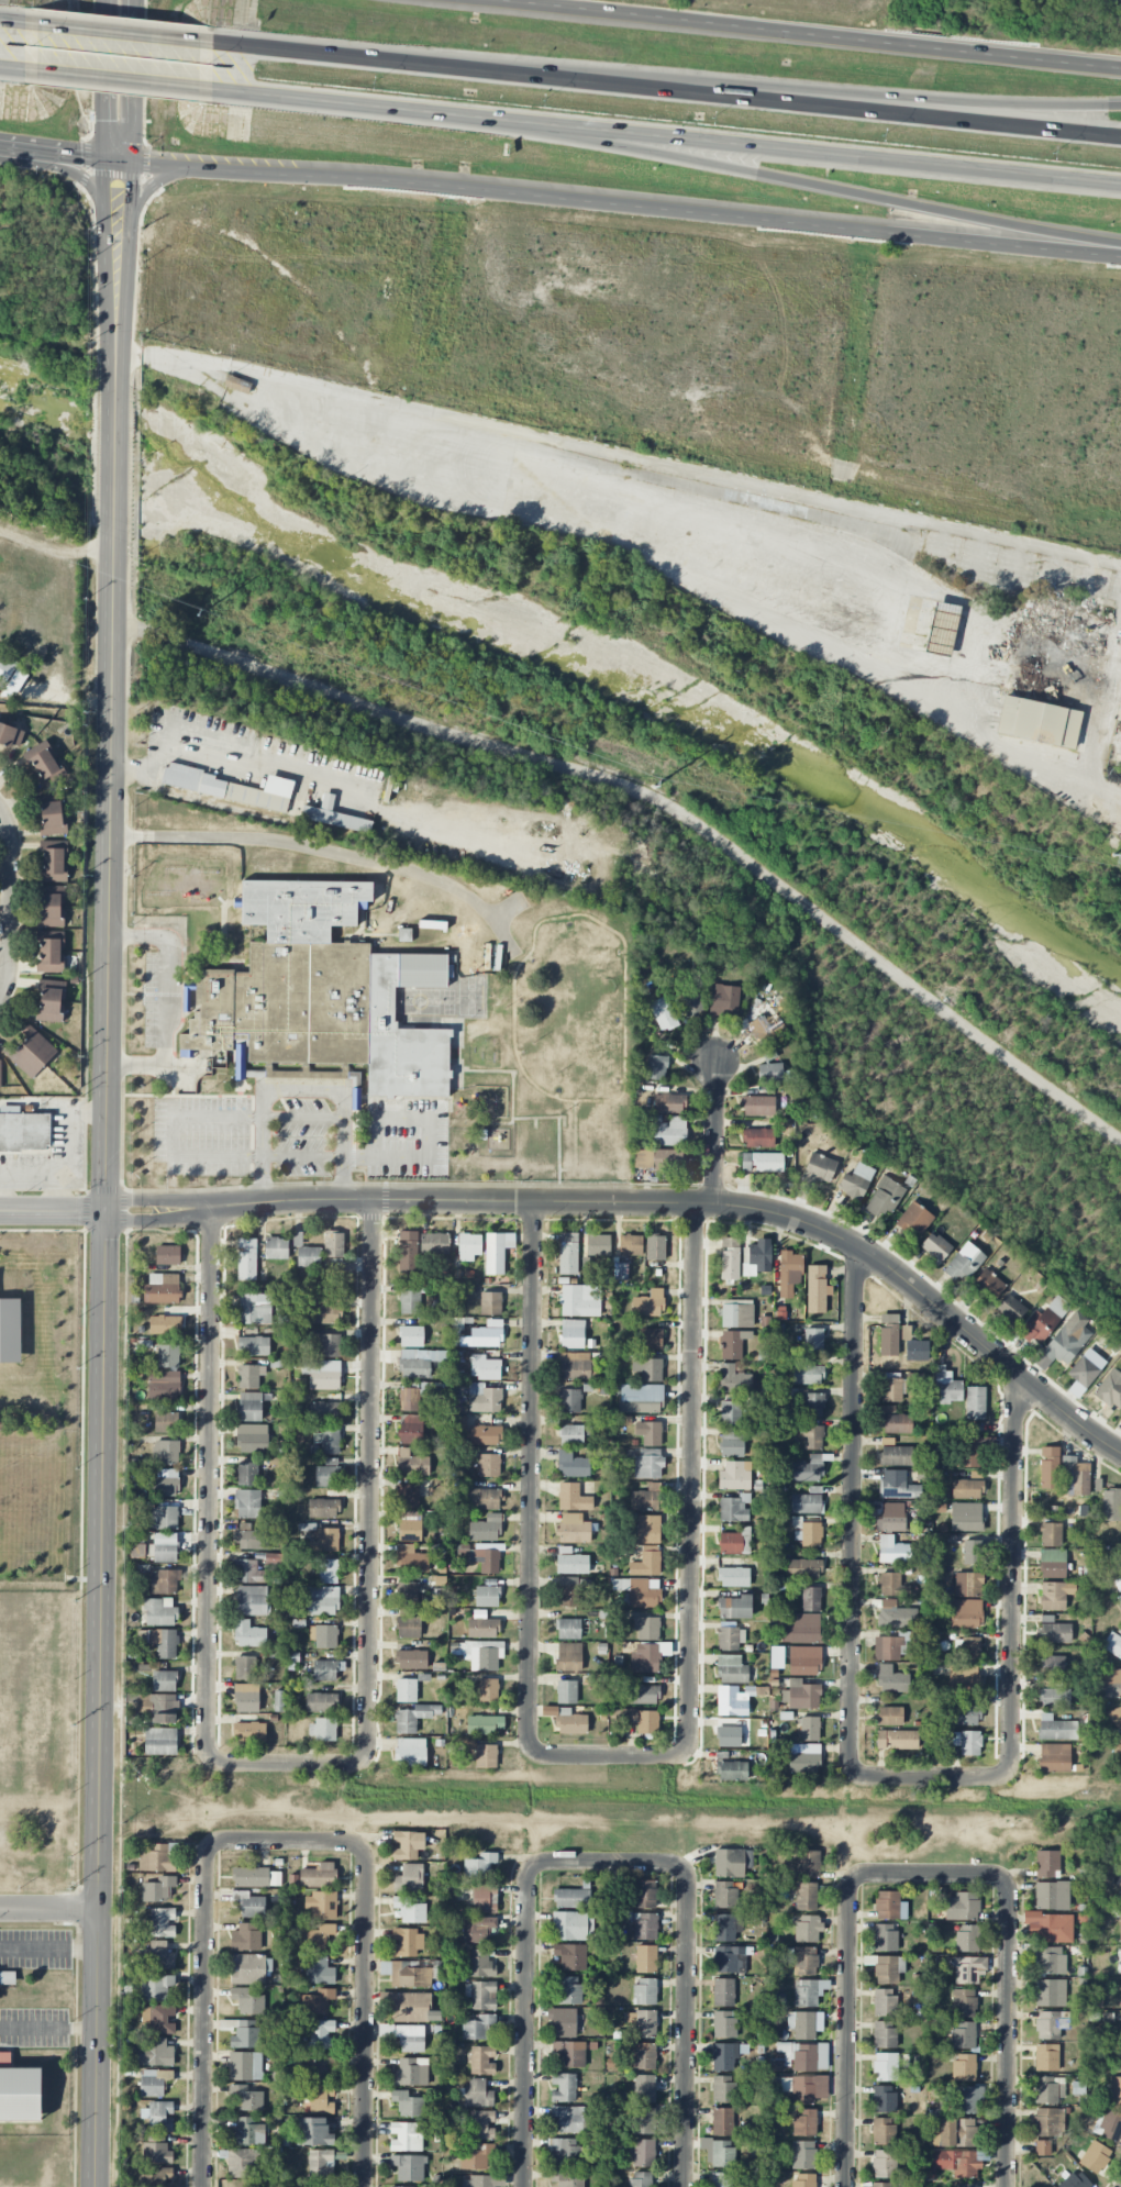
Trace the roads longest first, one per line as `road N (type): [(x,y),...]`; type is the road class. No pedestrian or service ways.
road 1 (secondary): [(111,725),(94,2186)]
road 2 (secondary): [(0,145),(1120,256)]
road 3 (motorway): [(1120,137),(213,44)]
road 4 (motorway): [(1120,104),(963,106),(435,66)]
road 5 (secondary): [(1120,66),(472,0)]
road 6 (motorway): [(515,123),(1120,246)]
road 7 (motorway): [(515,123),(1120,184)]
road 8 (residential): [(104,1211),(300,1201),(696,1202)]
road 9 (residential): [(375,1201),(367,1756)]
road 10 (residential): [(536,1201),(529,1702),(543,1752)]
road 11 (residential): [(696,1202),(685,1752)]
road 12 (residential): [(212,1210),(209,1758)]
road 13 (residential): [(857,1245),(853,1772)]
road 14 (residential): [(1120,1456),(889,1265),(801,1220),(717,1203)]
road 15 (residential): [(1017,1376),(1010,1773)]
road 16 (secondary): [(116,356),(111,725)]
road 17 (residential): [(217,1841),(206,1861),(204,2186)]
road 18 (residential): [(355,1843),(367,1868),(363,2186)]
road 19 (residential): [(536,1863),(528,1879),(525,2186)]
road 20 (residential): [(682,1866),(689,1881),(686,2186)]
road 21 (residential): [(861,1876),(848,1896),(846,2186)]
road 22 (residential): [(997,1876),(1009,1897),(1007,2186)]
road 23 (motorway): [(214,96),(515,123)]
road 24 (secondary): [(103,159),(107,303),(116,356)]
road 25 (residential): [(0,1001),(11,973),(13,847),(0,809)]
road 26 (secondary): [(116,356),(132,163)]
road 27 (motorway): [(25,75),(214,96)]
road 28 (motorway): [(213,44),(25,25)]
road 29 (residential): [(367,1756),(353,1767),(227,1767),(209,1758)]
road 30 (secondary): [(132,163),(133,0)]
road 31 (secondary): [(107,0),(103,159)]
road 32 (residential): [(1010,1773),(853,1772)]
road 33 (residential): [(682,1866),(536,1863)]
road 34 (residential): [(685,1752),(543,1752)]
road 35 (residential): [(717,1063),(717,1203)]
road 36 (residential): [(355,1843),(217,1841)]
road 37 (residential): [(997,1876),(861,1876)]

